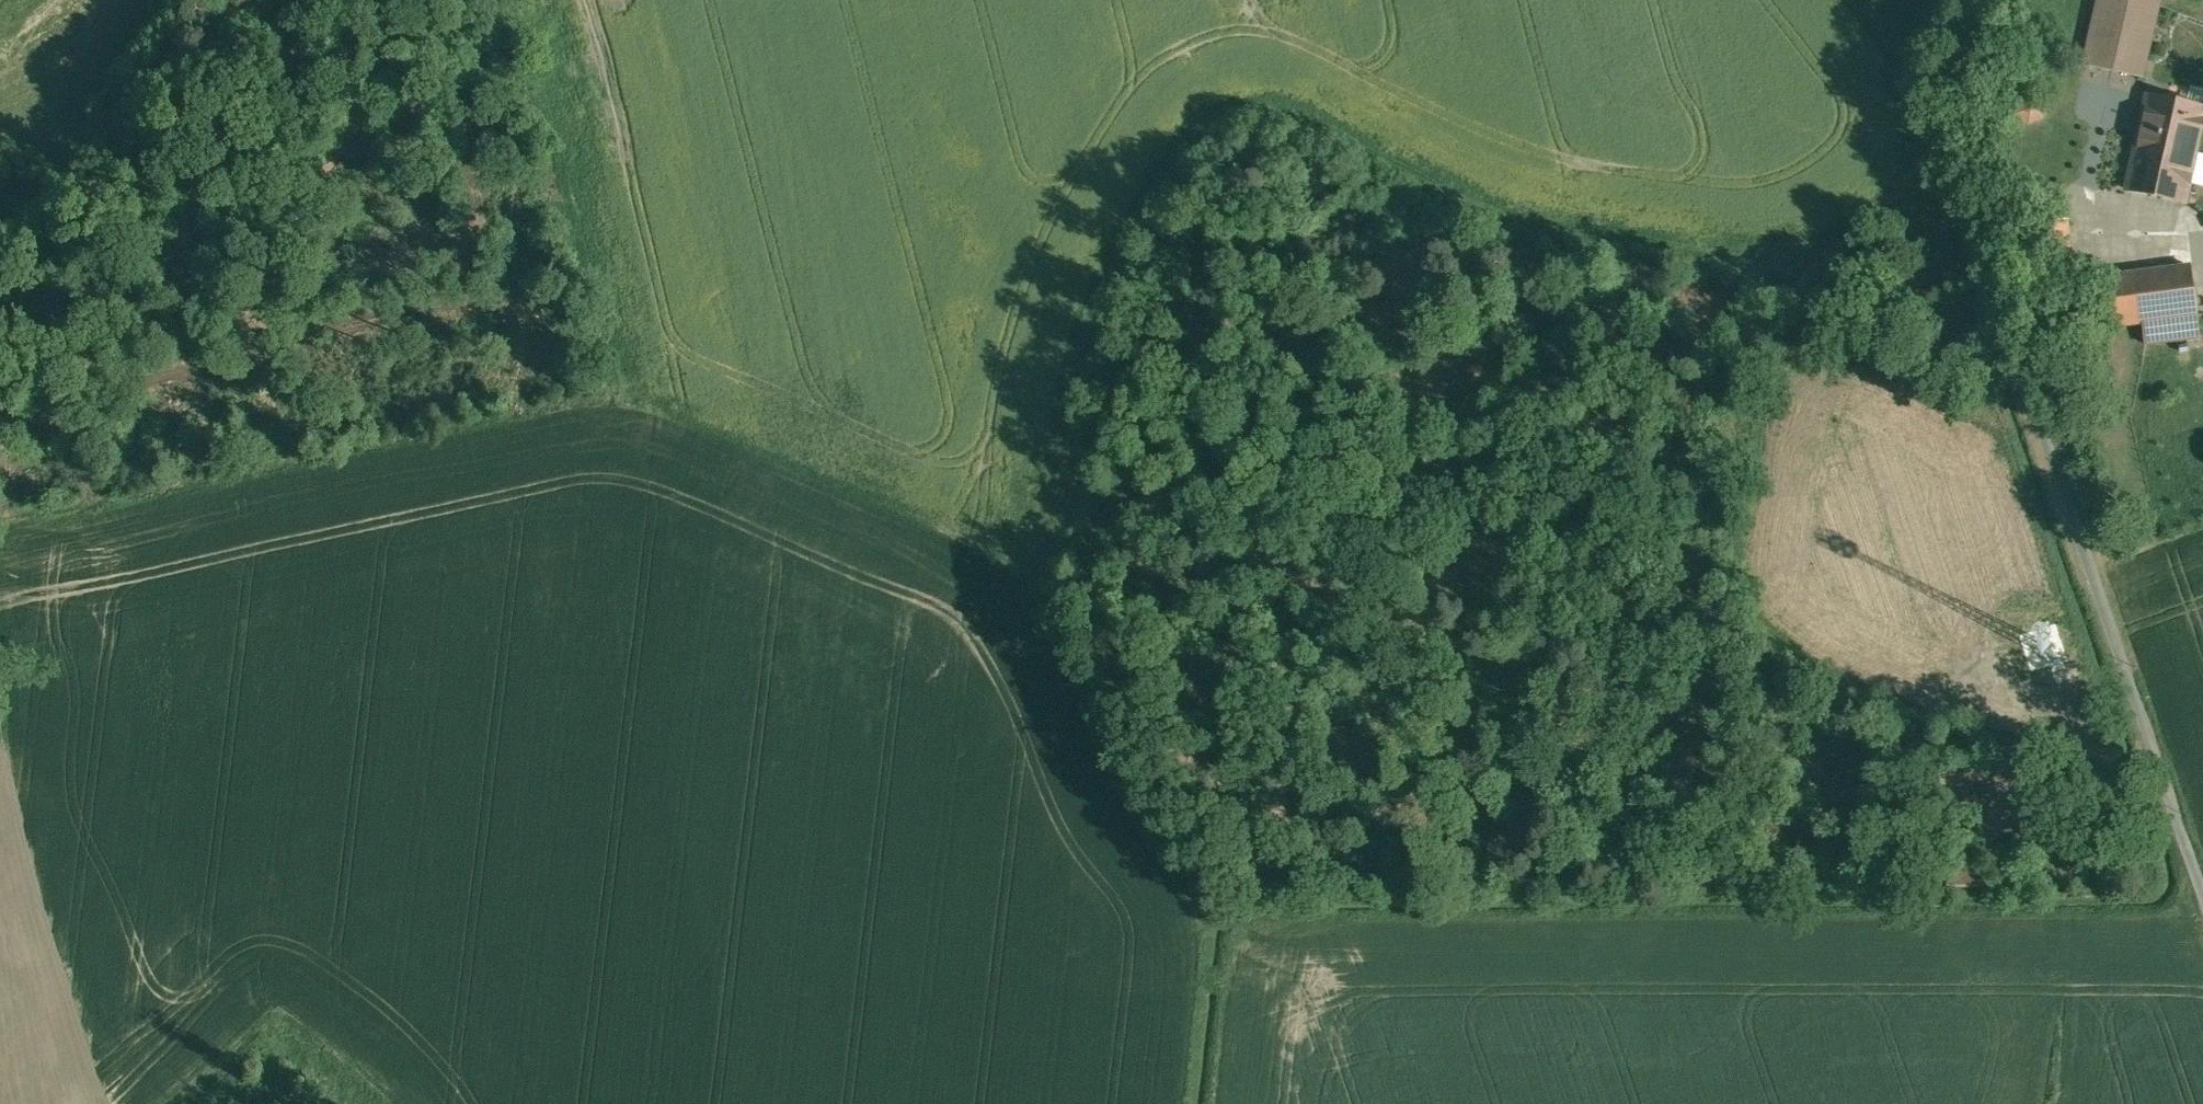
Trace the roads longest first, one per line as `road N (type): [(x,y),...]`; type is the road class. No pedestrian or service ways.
road 1 (unclassified): [(2202,864),(1917,22),(1930,0)]

